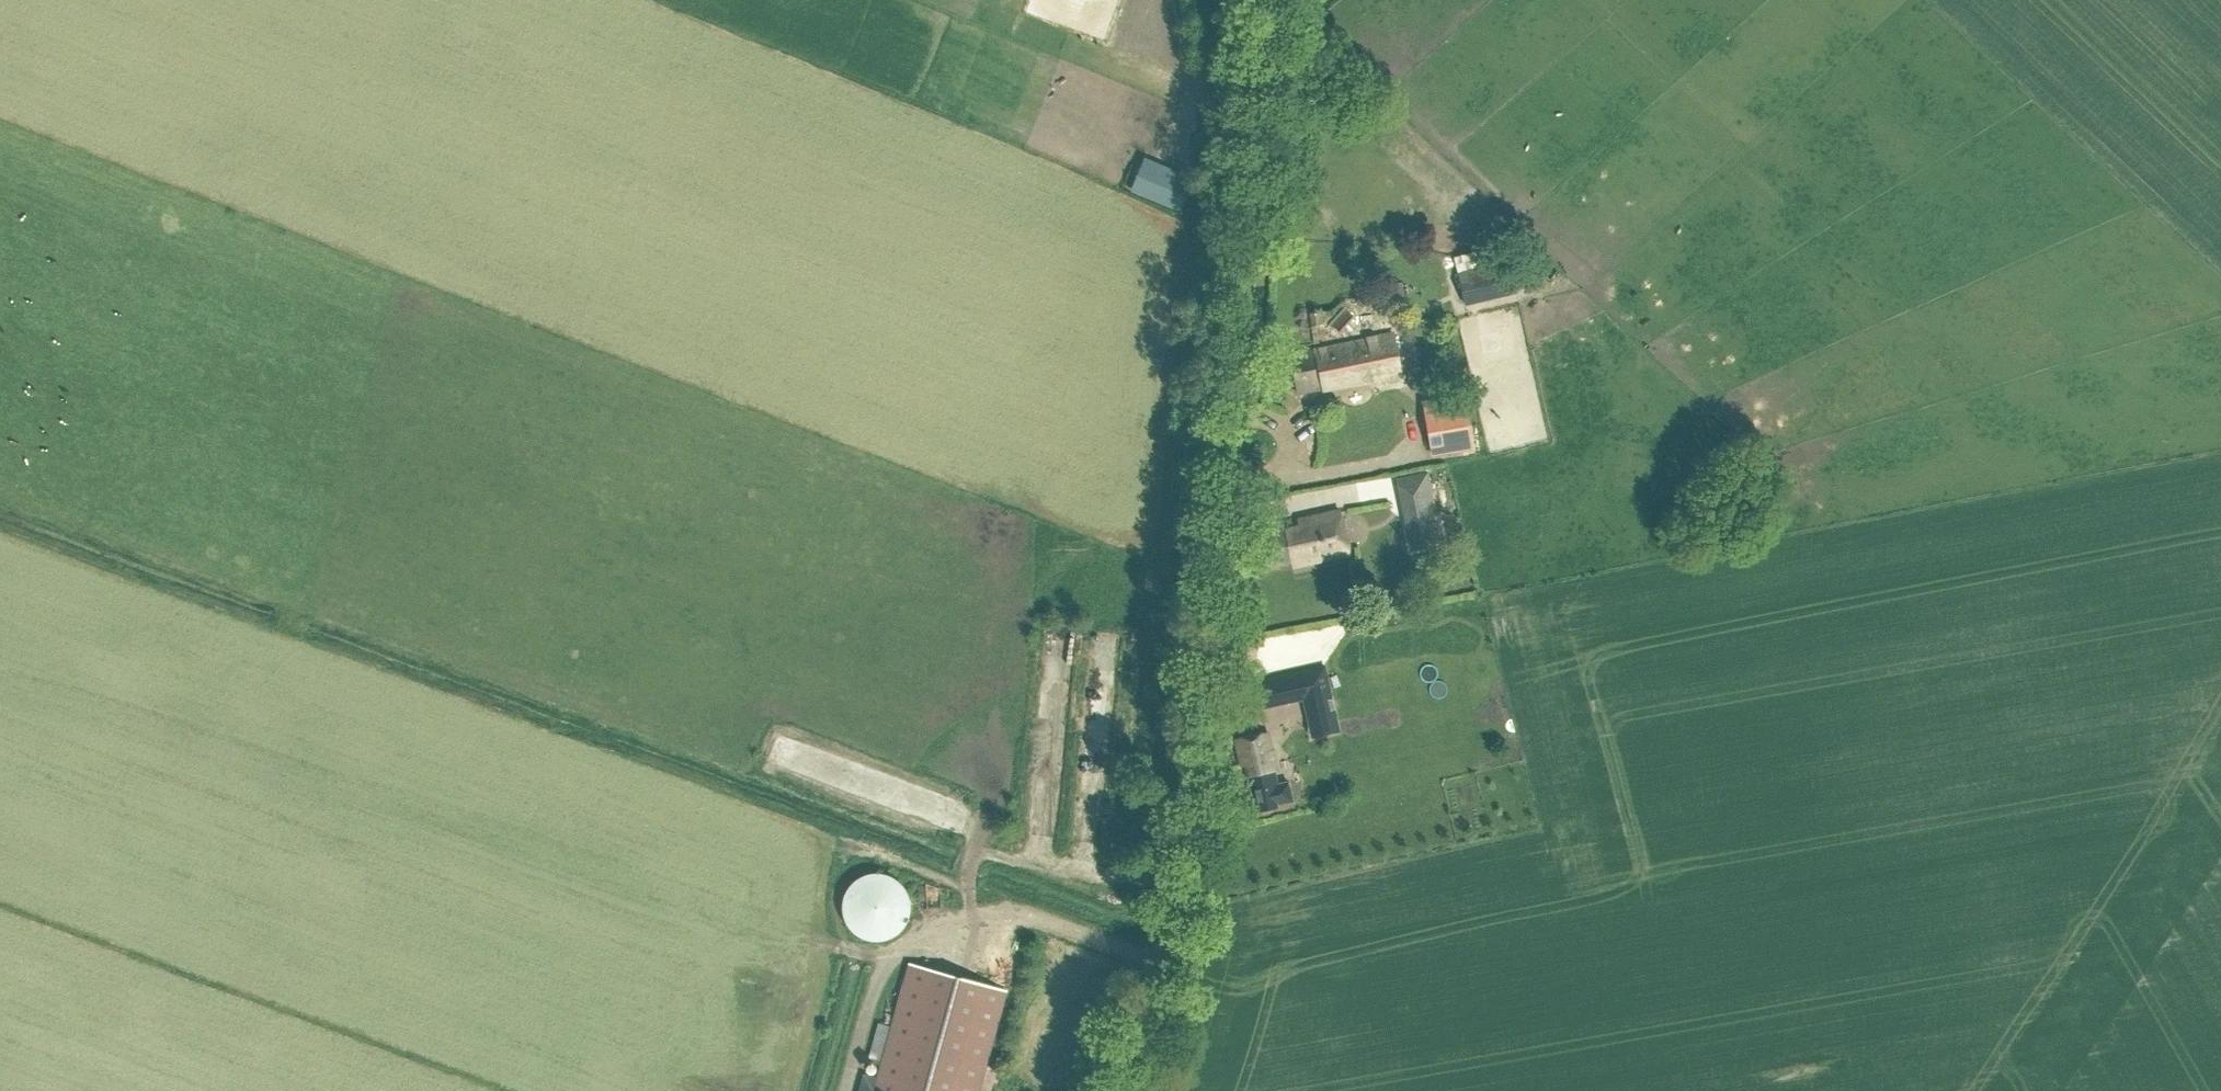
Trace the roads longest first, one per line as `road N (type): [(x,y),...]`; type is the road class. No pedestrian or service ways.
road 1 (unclassified): [(1117,1090),(1176,920),(1191,838),(1272,0)]

